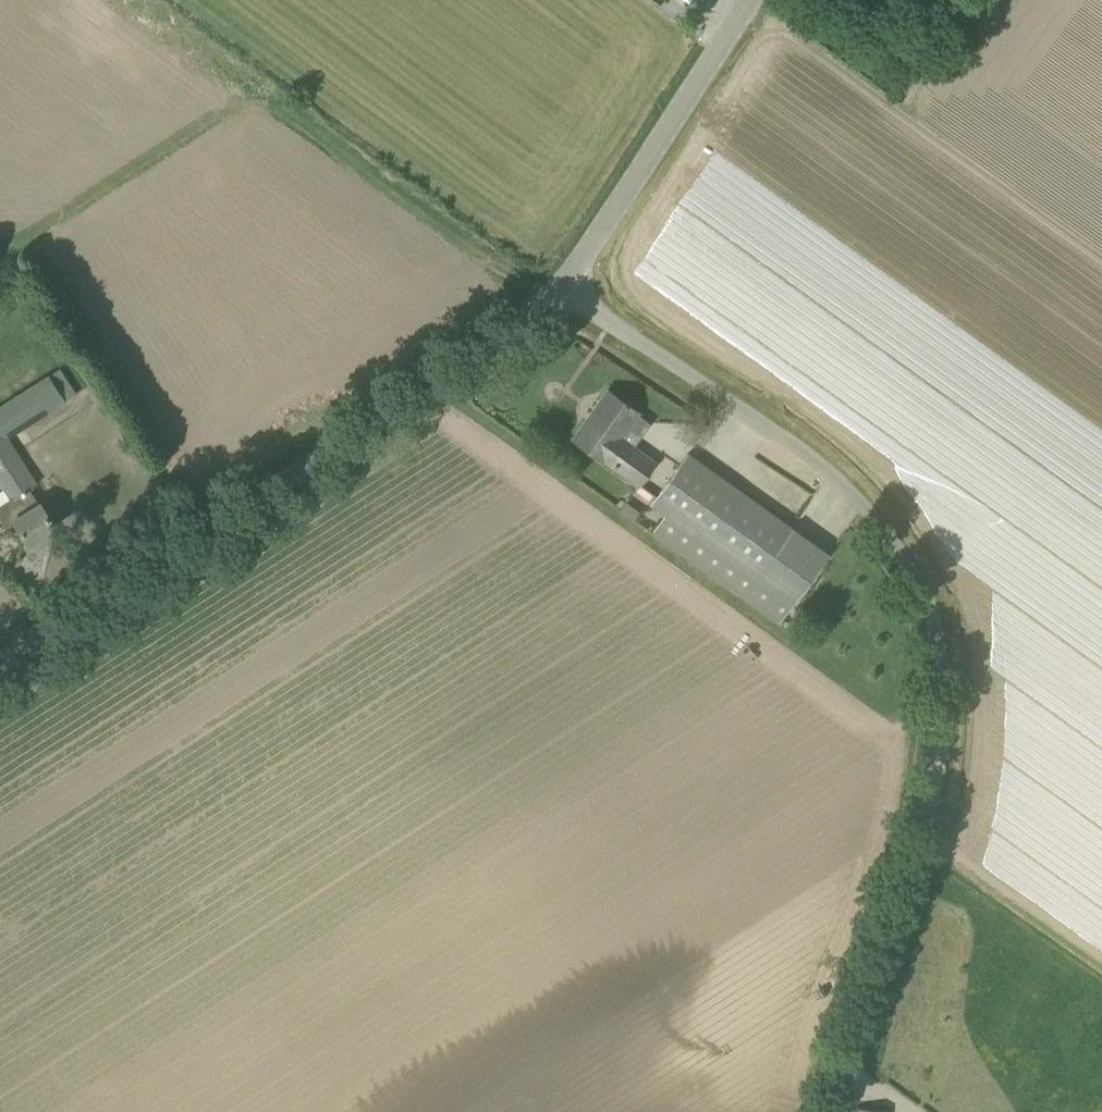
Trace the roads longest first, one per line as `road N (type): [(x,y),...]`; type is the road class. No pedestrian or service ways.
road 1 (unclassified): [(835,1111),(853,1035),(913,875),(934,778),(939,701),(932,623),(914,570),(874,512),(754,407),(559,287)]
road 2 (tertiary): [(0,666),(478,357),(559,287)]
road 3 (tertiary): [(559,287),(751,0)]

